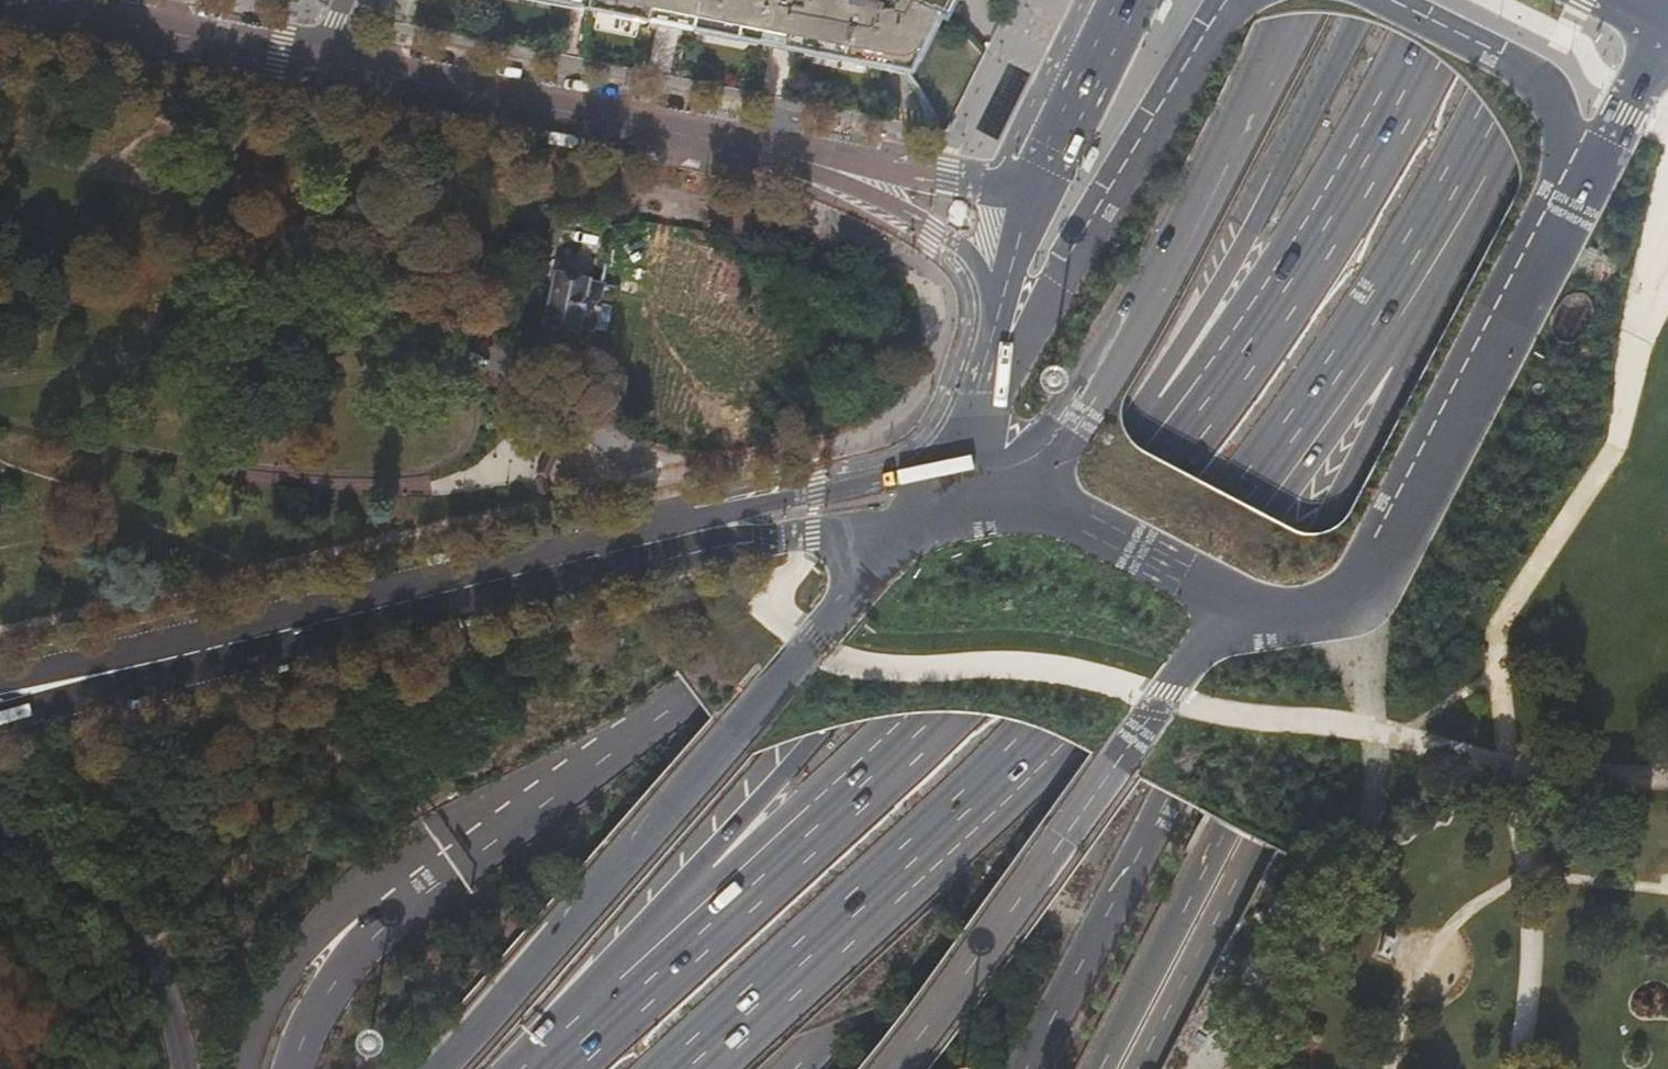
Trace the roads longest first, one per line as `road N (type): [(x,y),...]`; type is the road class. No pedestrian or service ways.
road 1 (trunk): [(798,1068),(929,937),(1055,776),(1113,695),(1225,498),(1289,333),(1309,245),(1325,92),(1321,0)]
road 2 (primary): [(1667,0),(1101,1068)]
road 3 (trunk): [(686,1068),(1043,733),(1251,496),(1446,207)]
road 4 (primary): [(1139,1068),(1667,65)]
road 5 (trunk): [(1024,1068),(1430,299),(1446,207)]
road 6 (trunk): [(1166,452),(925,718),(559,1048)]
road 7 (trunk): [(1053,365),(814,739),(559,1048)]
road 8 (trunk): [(958,492),(855,593),(490,1014),(433,1068)]
road 9 (primary): [(1234,601),(1277,616),(1307,615),(1346,598),(1377,571),(1667,30)]
road 10 (trunk): [(1294,14),(1169,253),(1061,431),(1027,464),(958,492)]
road 11 (primary): [(890,1068),(1234,601)]
road 12 (primary): [(119,671),(683,536)]
road 13 (trunk): [(1053,365),(696,694),(636,734)]
road 14 (trunk): [(1453,0),(1344,194),(1166,452)]
road 15 (trunk): [(636,734),(445,831),(346,900),(290,961),(267,1000),(246,1068)]
road 16 (trunk): [(1370,0),(1241,257),(1166,452)]
road 17 (secondary): [(796,157),(314,61)]
road 18 (trunk): [(636,734),(387,923),(337,977),(291,1068)]
road 19 (trunk): [(1194,0),(1183,114),(1143,219),(1053,365)]
road 20 (secondary): [(314,61),(5,0)]
road 21 (primary): [(0,835),(87,884),(125,918),(158,978),(184,1068)]
road 22 (secondary): [(796,157),(902,208),(970,255),(986,281),(986,358)]
road 23 (primary): [(958,492),(1073,518),(1234,601)]
road 24 (primary): [(958,492),(903,478),(748,508),(683,536)]
road 25 (primary): [(683,536),(754,541),(919,518),(958,492)]
road 26 (secondary): [(1034,190),(796,157)]
road 27 (trunk): [(1446,207),(1564,0)]
road 28 (primary): [(1130,0),(1034,190)]
road 29 (primary): [(1034,190),(986,358)]
road 30 (primary): [(986,358),(958,492)]
road 31 (primary): [(0,719),(119,671)]
road 32 (primary): [(119,671),(0,682)]

